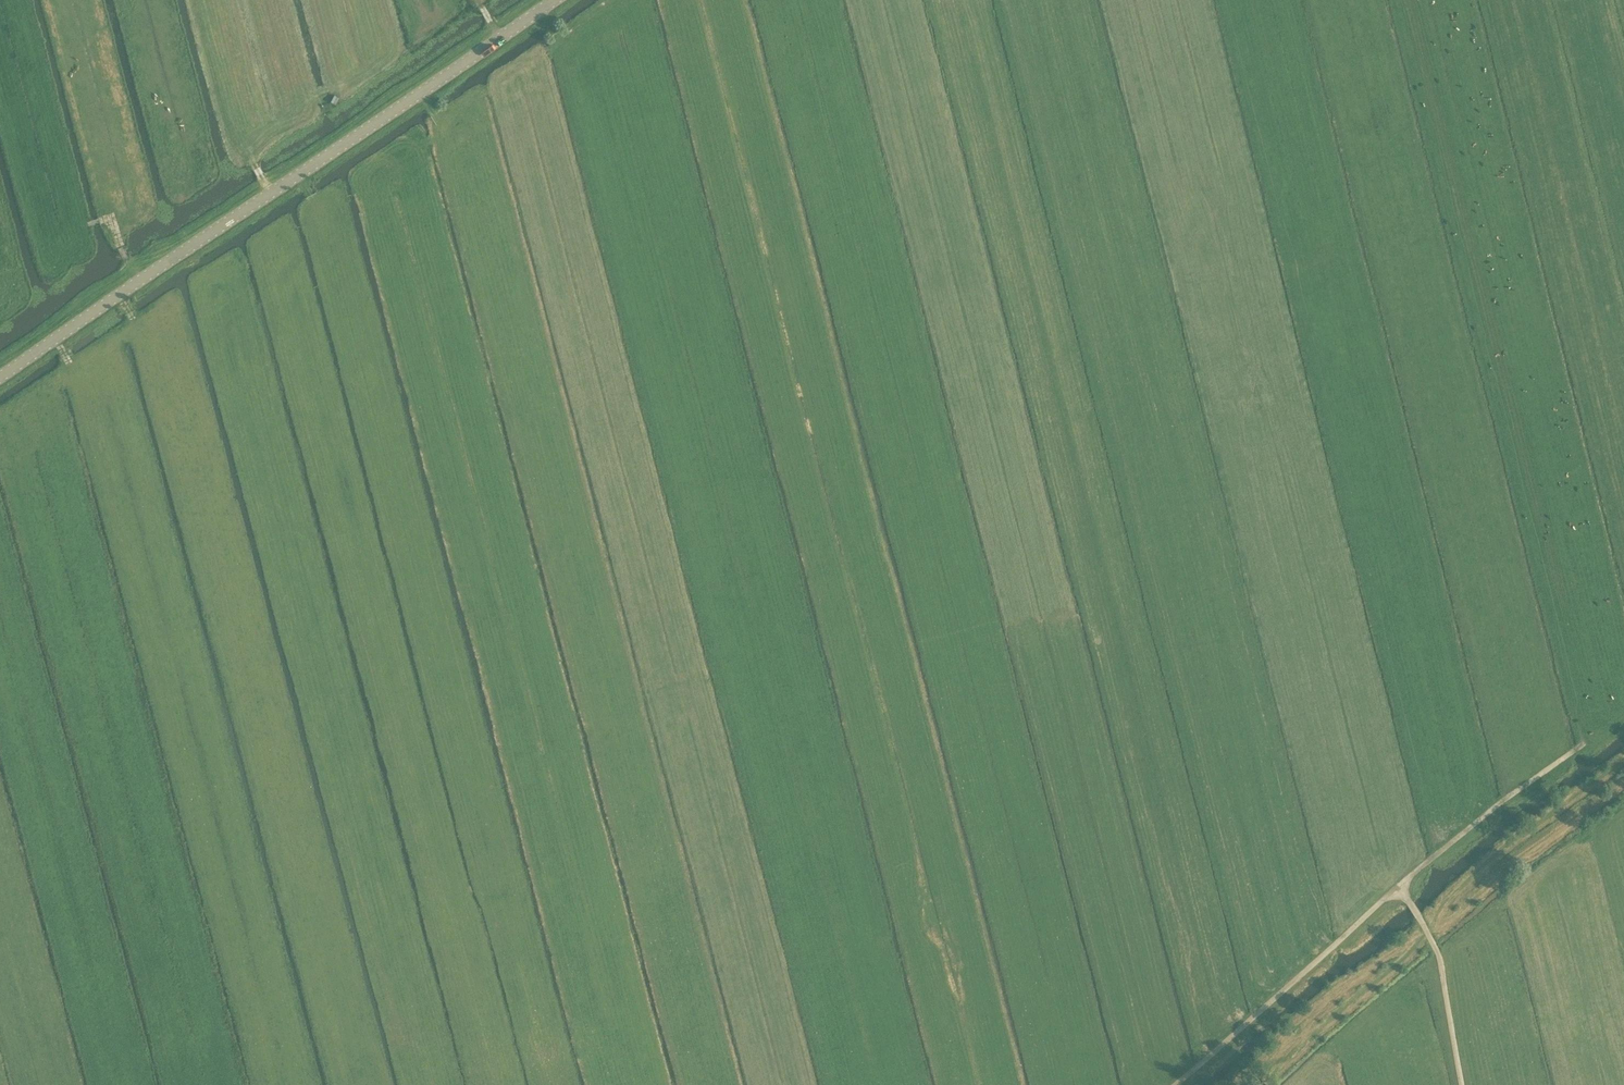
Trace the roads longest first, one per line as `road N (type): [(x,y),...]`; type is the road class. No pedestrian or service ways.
road 1 (unclassified): [(0,376),(554,0)]
road 2 (track): [(1176,1084),(1432,860),(1587,743)]
road 3 (track): [(1462,1084),(1445,979),(1429,933)]

